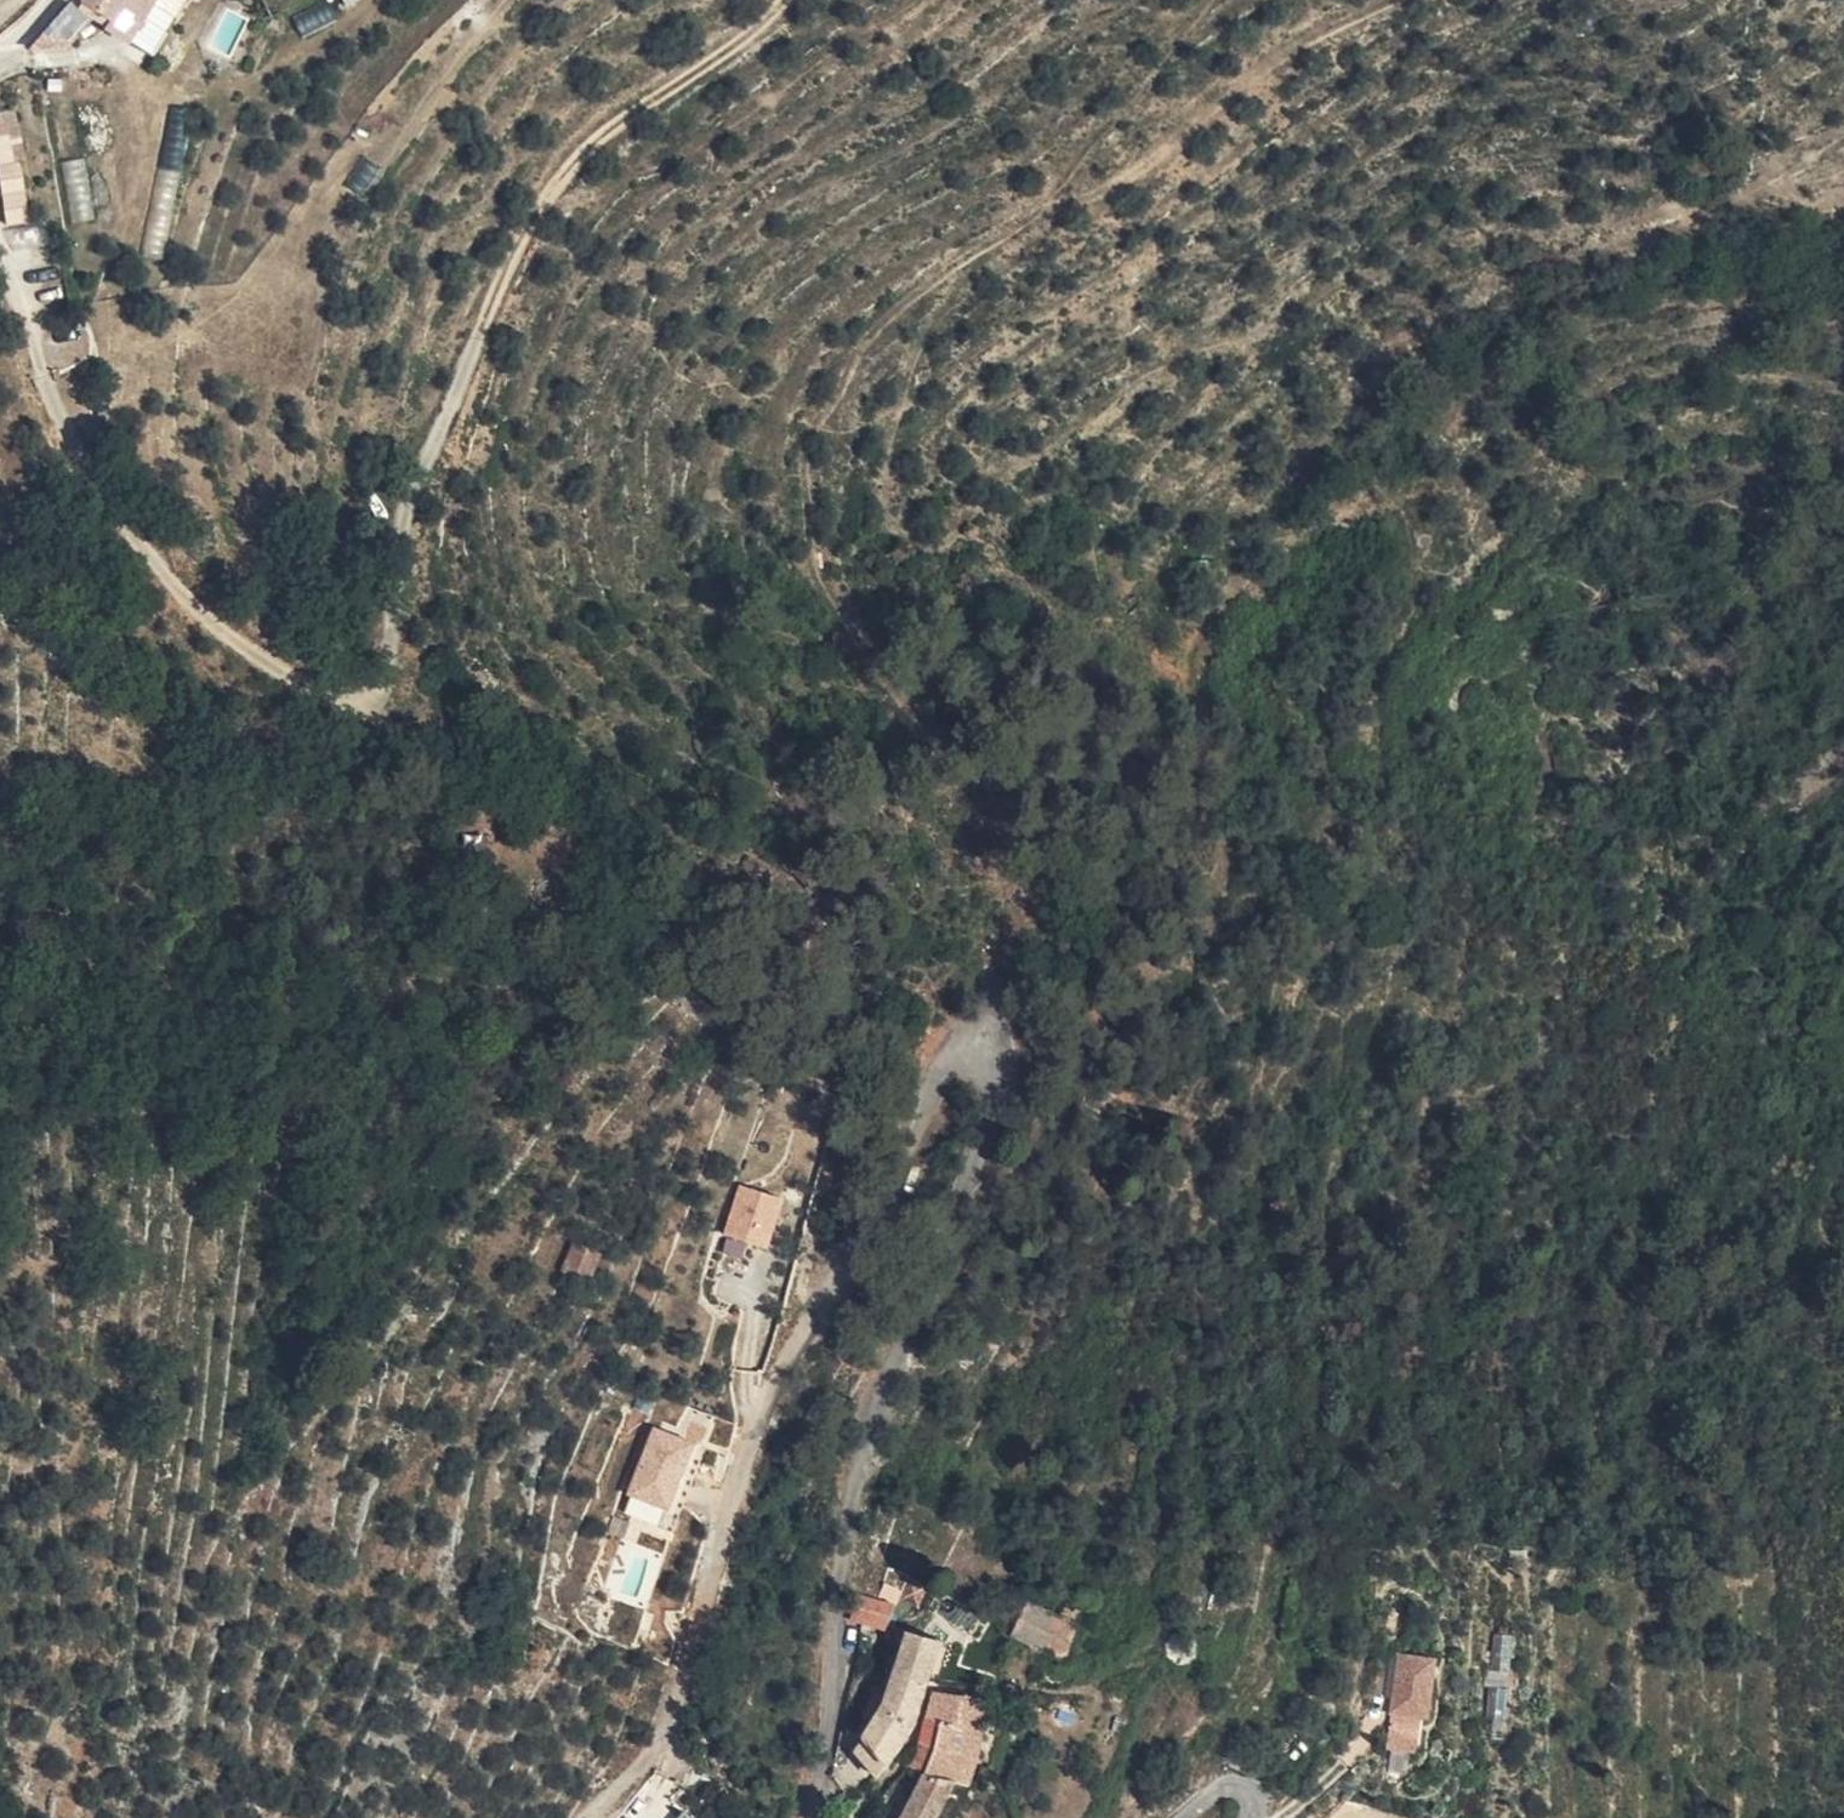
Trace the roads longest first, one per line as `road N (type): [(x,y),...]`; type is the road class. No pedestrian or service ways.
road 1 (residential): [(808,1817),(833,1716),(836,1568),(980,1115),(961,1085),(926,1100),(795,1339),(664,1735),(597,1817)]

